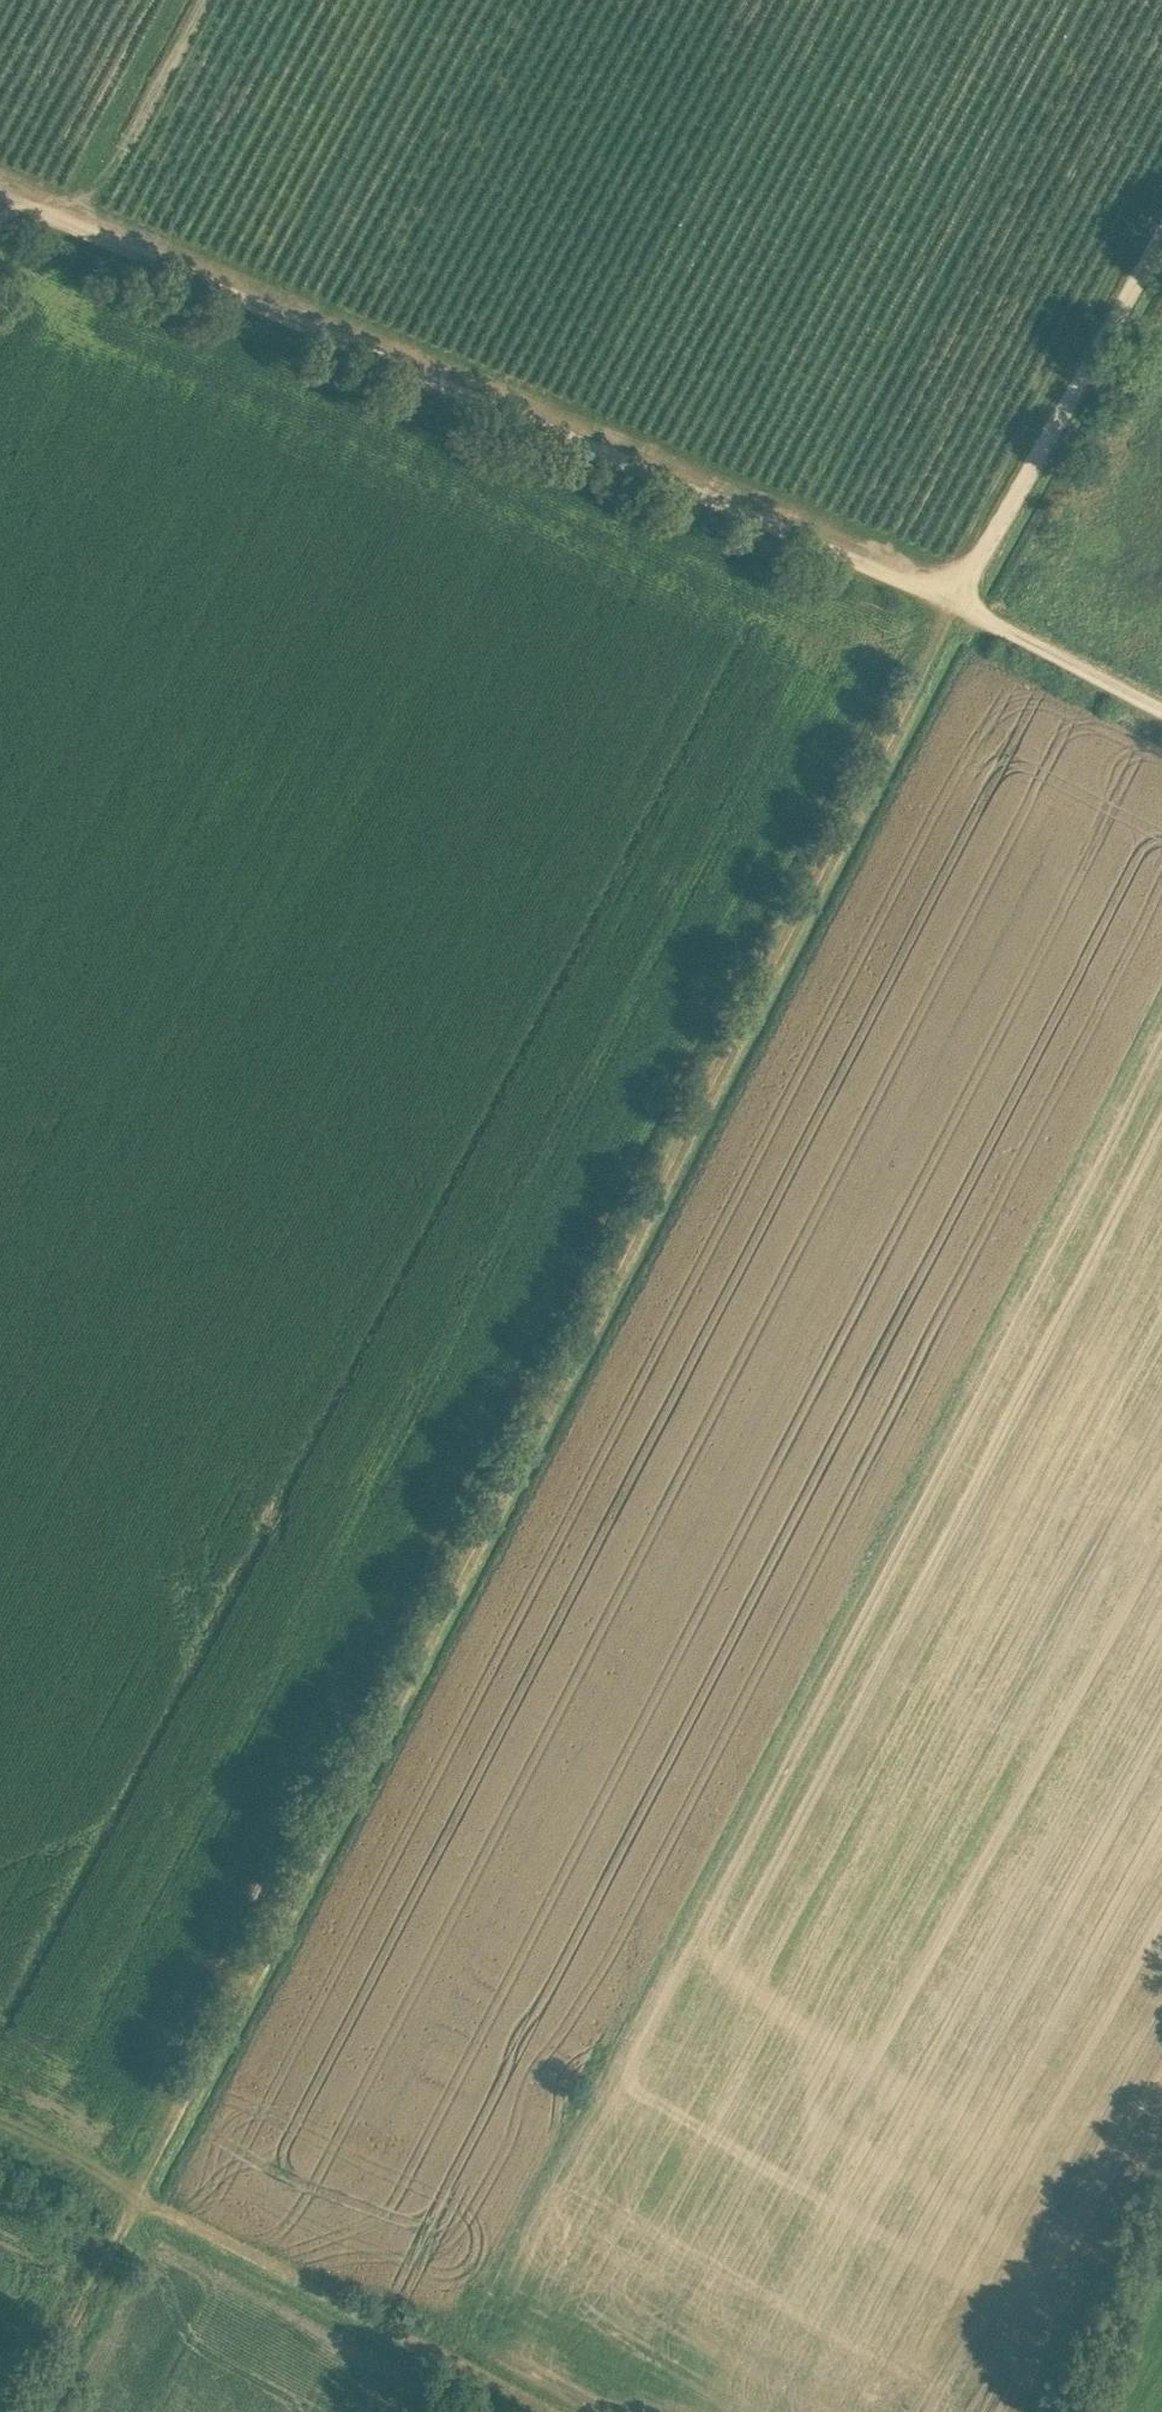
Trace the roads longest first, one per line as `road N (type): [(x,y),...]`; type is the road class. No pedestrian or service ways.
road 1 (track): [(21,2411),(960,625)]
road 2 (track): [(1161,729),(960,625),(7,198)]
road 3 (track): [(1161,256),(960,625)]
road 4 (track): [(136,2189),(0,2133)]

